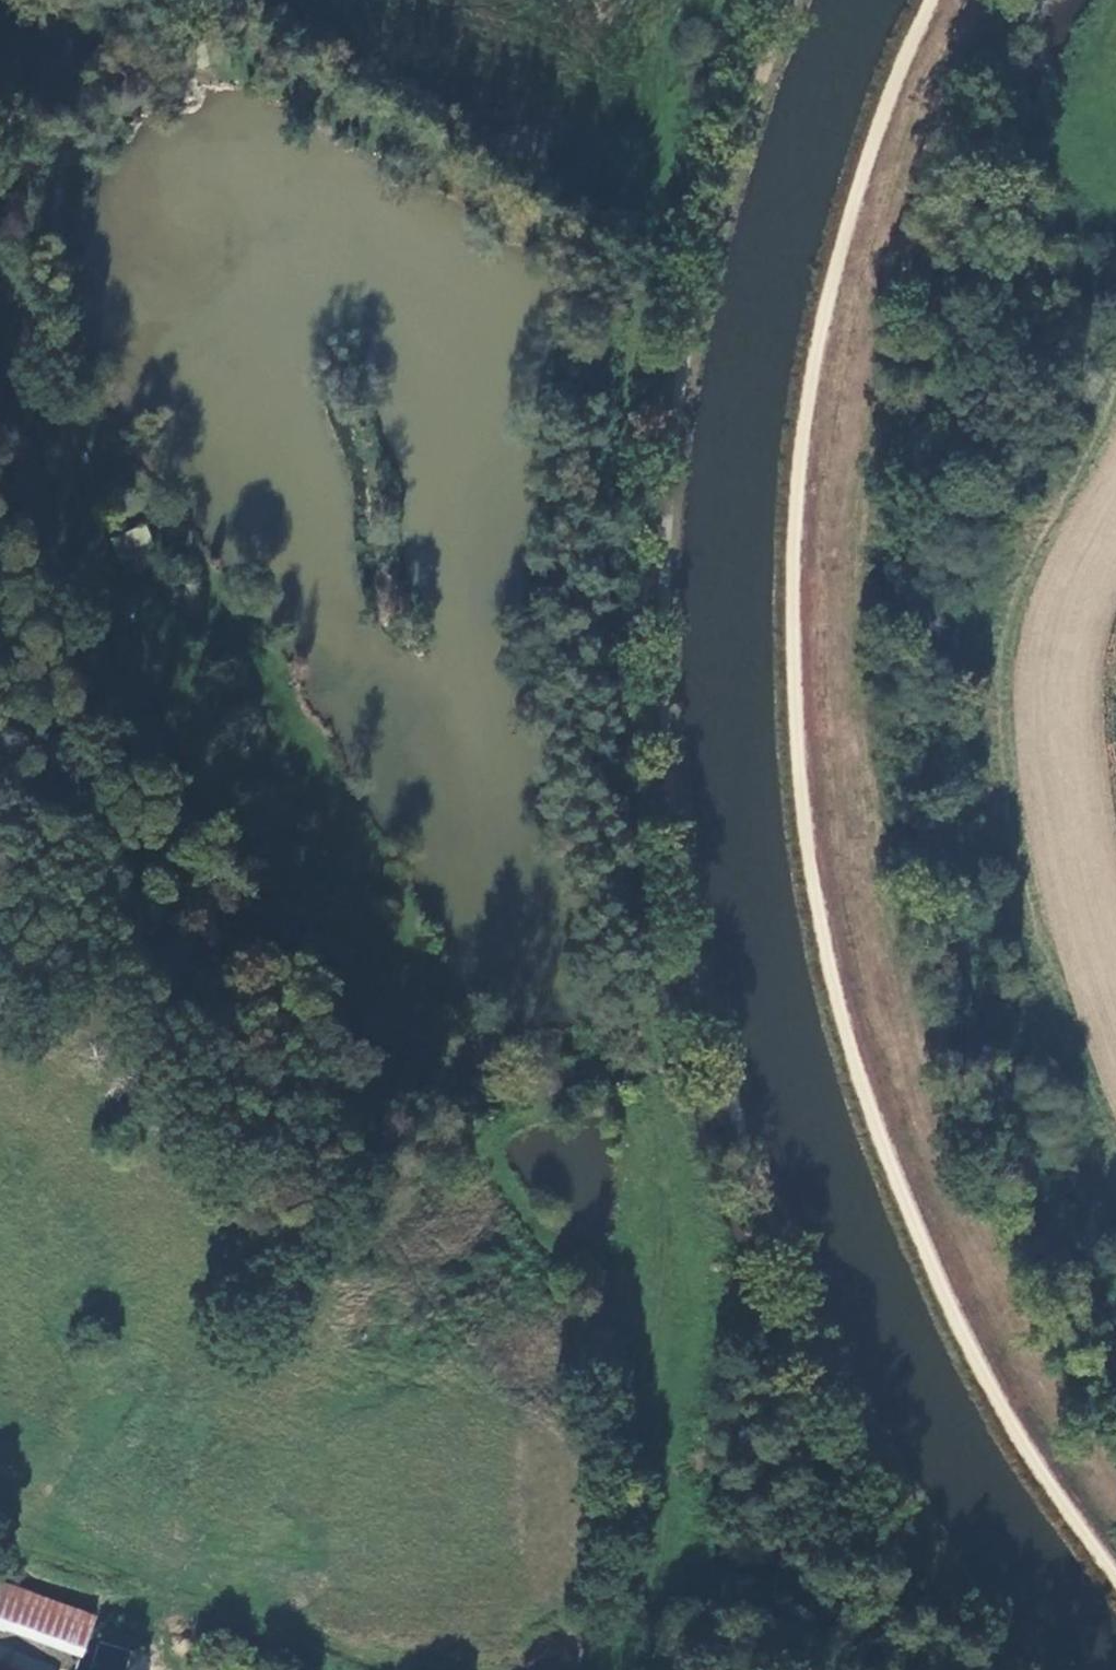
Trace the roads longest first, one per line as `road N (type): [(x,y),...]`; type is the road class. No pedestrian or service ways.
road 1 (track): [(788,0),(726,172),(663,480),(678,827),(712,1015),(765,1195),(832,1377),(940,1556),(1022,1669)]

